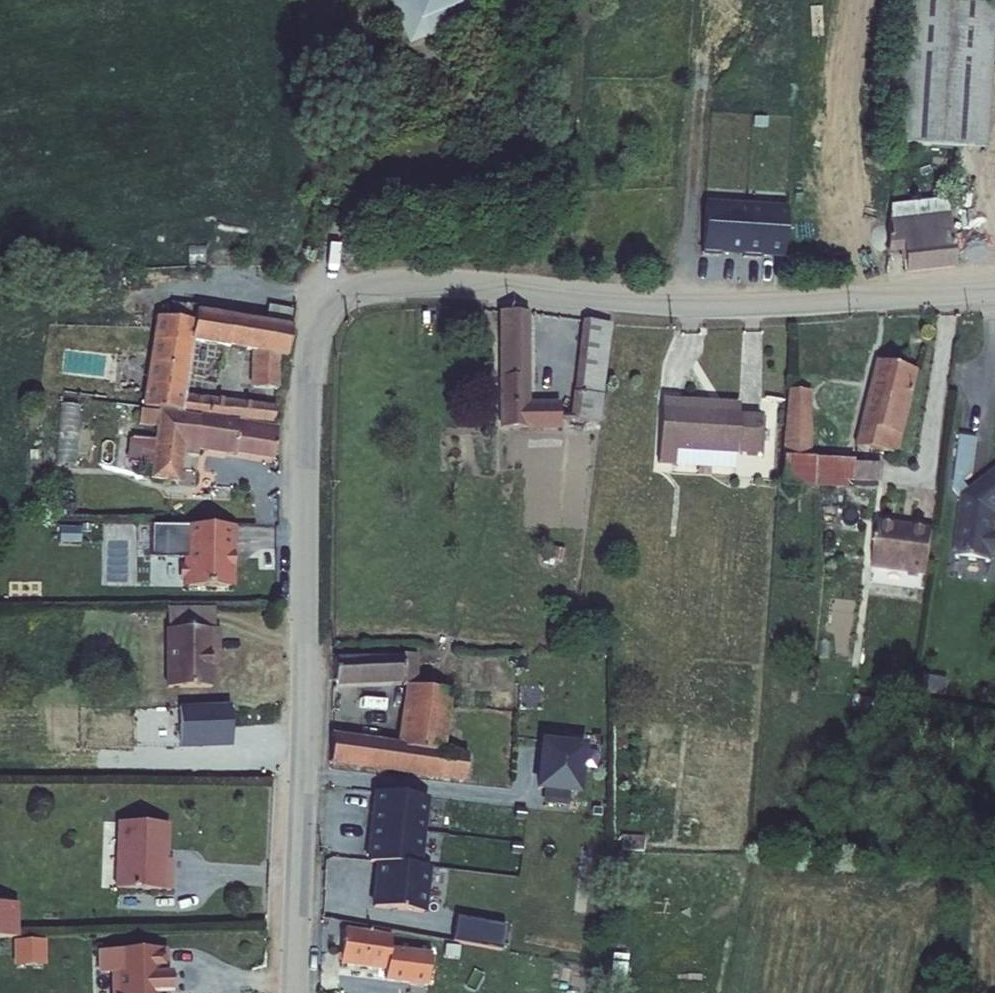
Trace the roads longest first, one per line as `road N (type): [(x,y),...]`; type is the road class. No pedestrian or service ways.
road 1 (tertiary): [(293,992),(308,357),(325,309),(346,292),(394,282),(730,304),(994,285)]

